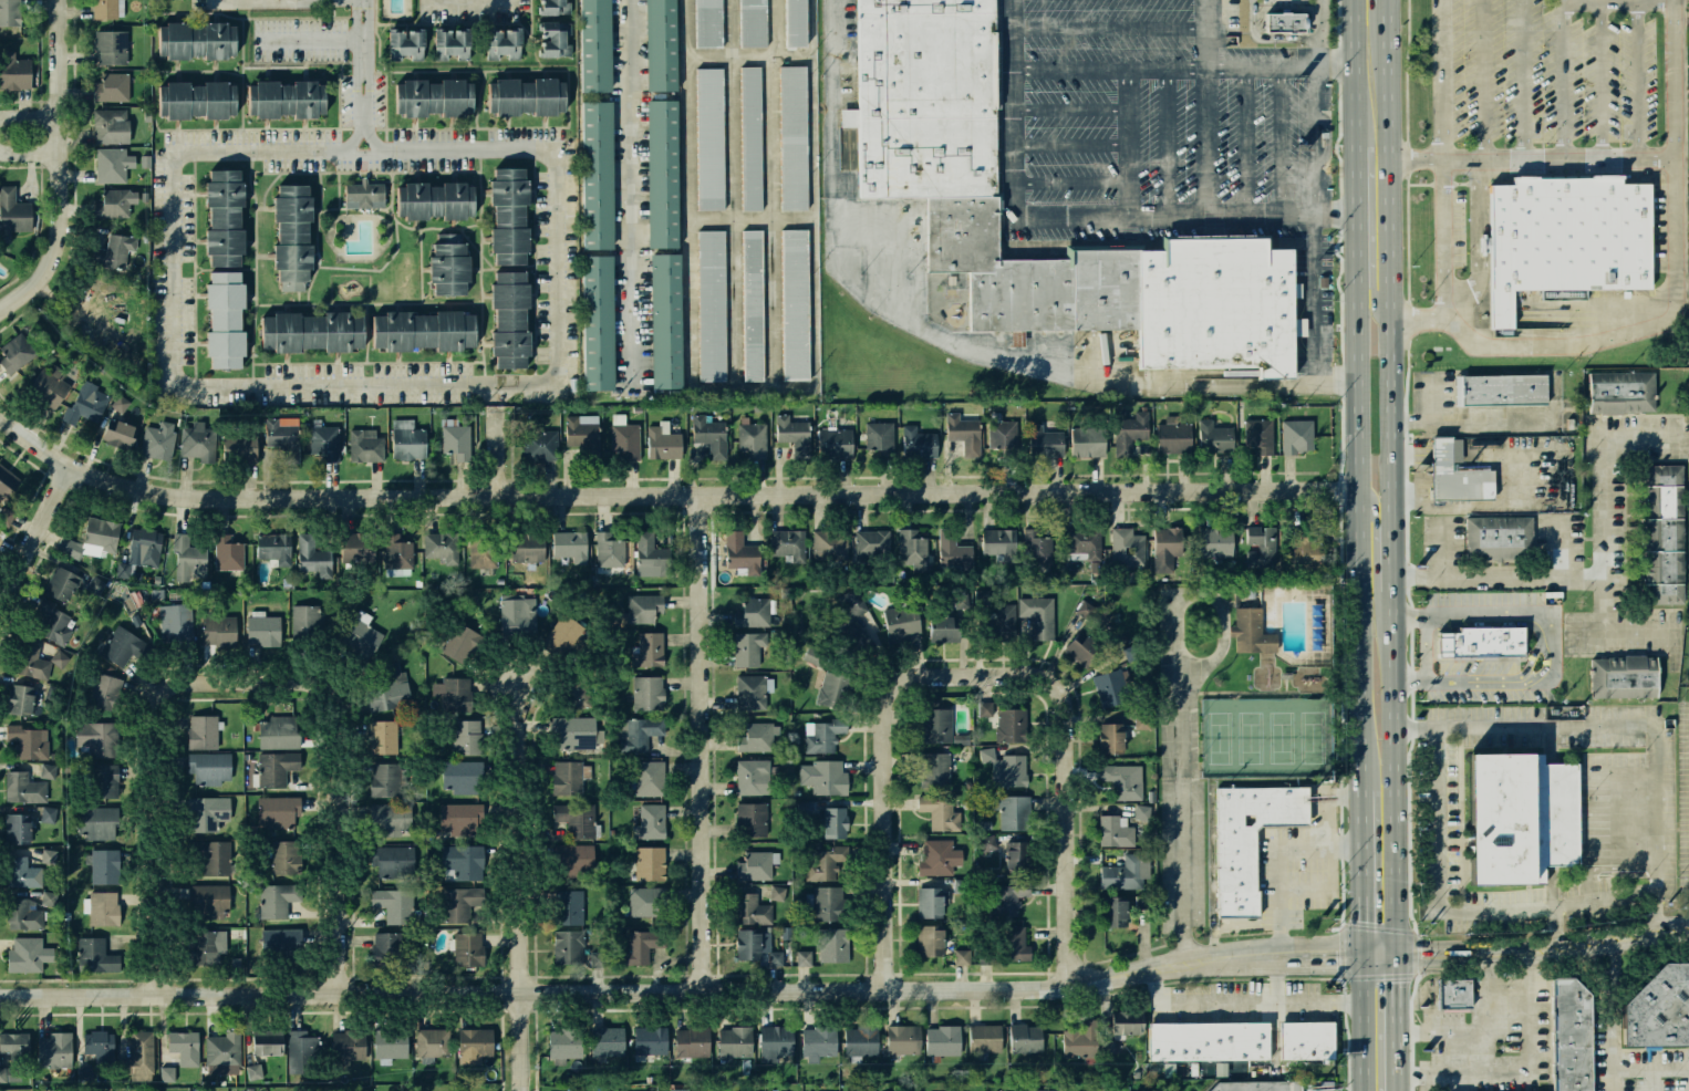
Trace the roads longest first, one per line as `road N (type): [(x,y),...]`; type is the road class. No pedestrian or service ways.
road 1 (residential): [(0,995),(1003,989),(1199,964),(1557,952)]
road 2 (residential): [(1357,490),(183,497),(66,464),(0,412)]
road 3 (primary): [(1397,1090),(1385,0)]
road 4 (primary): [(1352,0),(1362,1090)]
road 5 (residential): [(708,991),(703,496)]
road 6 (residential): [(1071,985),(1064,695),(1051,680),(1004,674),(933,675),(902,688)]
road 7 (residential): [(525,1090),(518,682)]
road 8 (residential): [(247,680),(319,680),(339,697),(343,994)]
road 9 (residential): [(162,995),(162,710),(176,687),(247,680)]
road 10 (residential): [(0,309),(43,273),(62,221),(59,0)]
road 11 (residential): [(891,990),(889,720),(902,688)]
road 12 (residential): [(1318,210),(1317,383)]
road 13 (residential): [(0,605),(66,464)]

